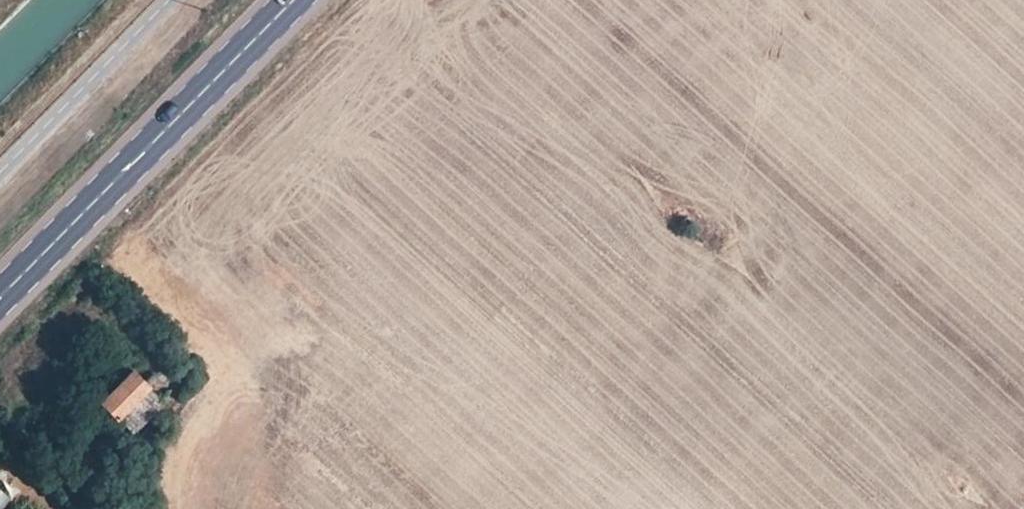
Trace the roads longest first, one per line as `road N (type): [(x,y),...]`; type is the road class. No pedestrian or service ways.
road 1 (secondary): [(0,281),(283,0)]

